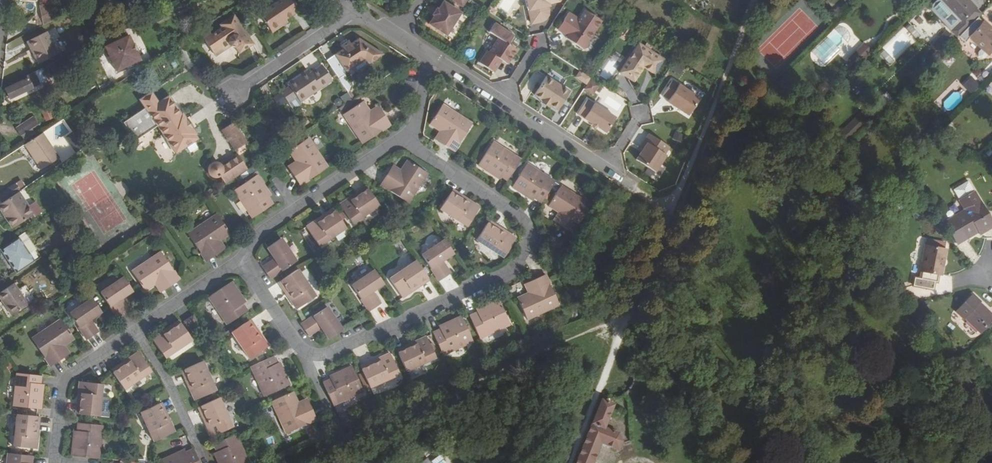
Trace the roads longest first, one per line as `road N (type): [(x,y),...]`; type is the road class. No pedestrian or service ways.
road 1 (residential): [(402,138),(522,219),(531,236),(517,269),(312,354),(298,347),(239,259)]
road 2 (track): [(292,462),(625,314)]
road 3 (residential): [(426,55),(630,187)]
road 4 (track): [(667,205),(753,0)]
road 5 (residential): [(239,259),(260,230),(402,138)]
road 6 (residential): [(133,328),(60,384),(57,462)]
road 7 (track): [(625,314),(570,462)]
road 8 (residential): [(353,8),(228,94)]
road 9 (residential): [(203,454),(161,365),(133,328)]
road 10 (residential): [(239,259),(133,328)]

